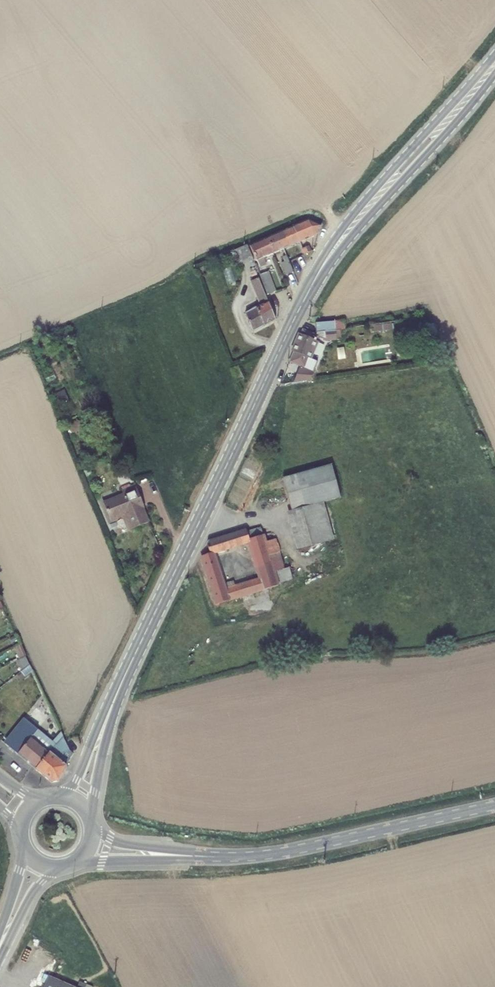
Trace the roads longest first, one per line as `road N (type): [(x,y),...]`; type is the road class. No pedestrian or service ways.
road 1 (tertiary): [(130,665),(323,264),(494,66)]
road 2 (tertiary): [(235,857),(494,806)]
road 3 (tertiary): [(70,865),(235,857)]
road 4 (tertiary): [(92,824),(103,754),(130,665)]
road 5 (tertiary): [(130,665),(76,782),(56,796)]
road 6 (tertiary): [(235,857),(122,844),(92,828)]

